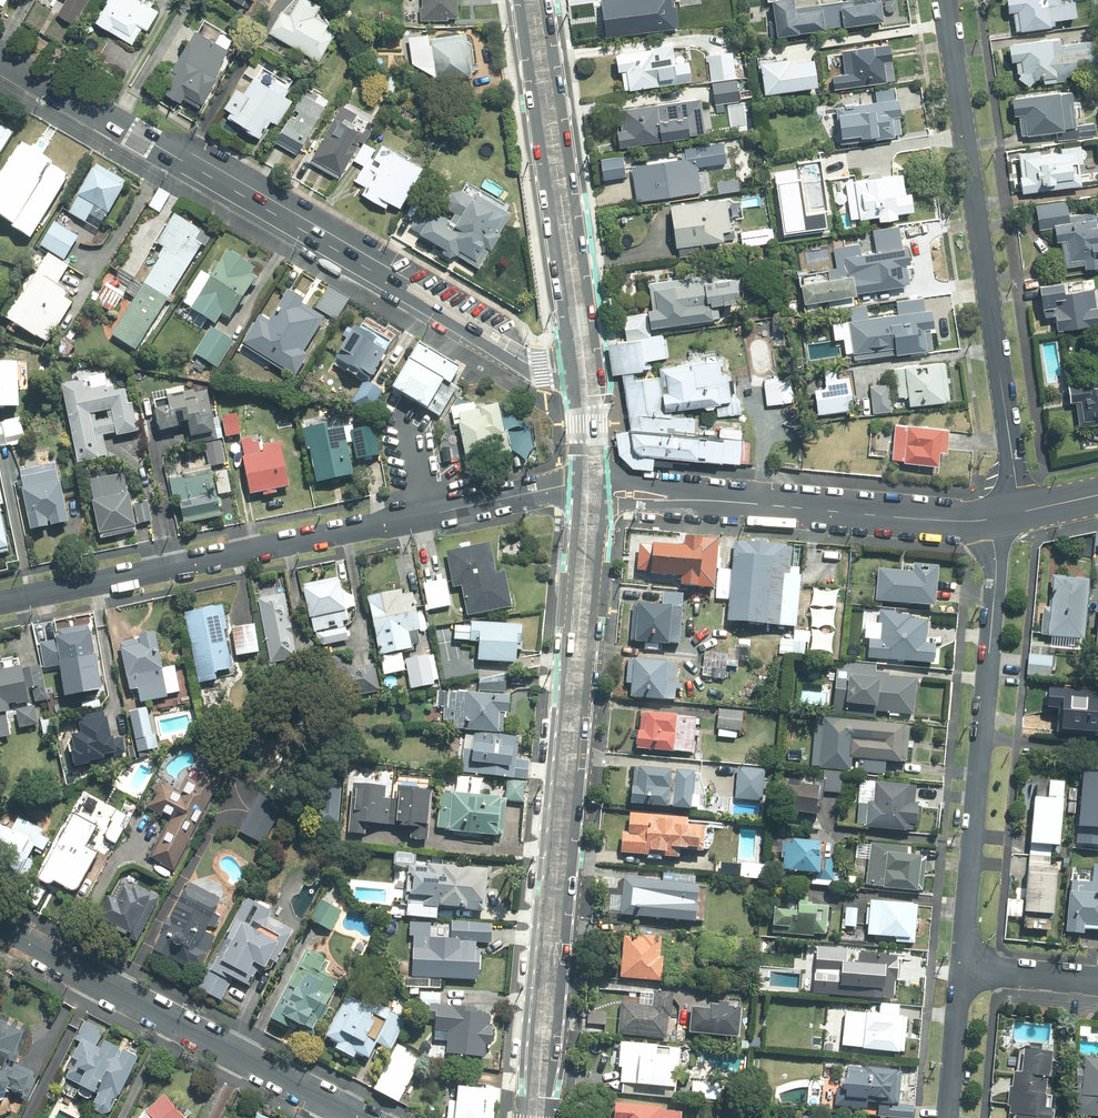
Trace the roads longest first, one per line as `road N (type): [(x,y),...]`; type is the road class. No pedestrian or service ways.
road 1 (tertiary): [(583,368),(543,368),(518,356),(0,57)]
road 2 (tertiary): [(535,1117),(590,502)]
road 3 (residential): [(0,602),(554,488)]
road 4 (residential): [(947,0),(1013,461),(1004,516)]
road 5 (residential): [(1004,516),(962,968)]
road 6 (residential): [(358,1117),(0,929)]
road 7 (tertiary): [(583,368),(531,0)]
road 8 (tertiary): [(1004,516),(942,521),(706,500)]
road 9 (residential): [(962,968),(947,1117)]
road 10 (residential): [(962,968),(1097,981)]

